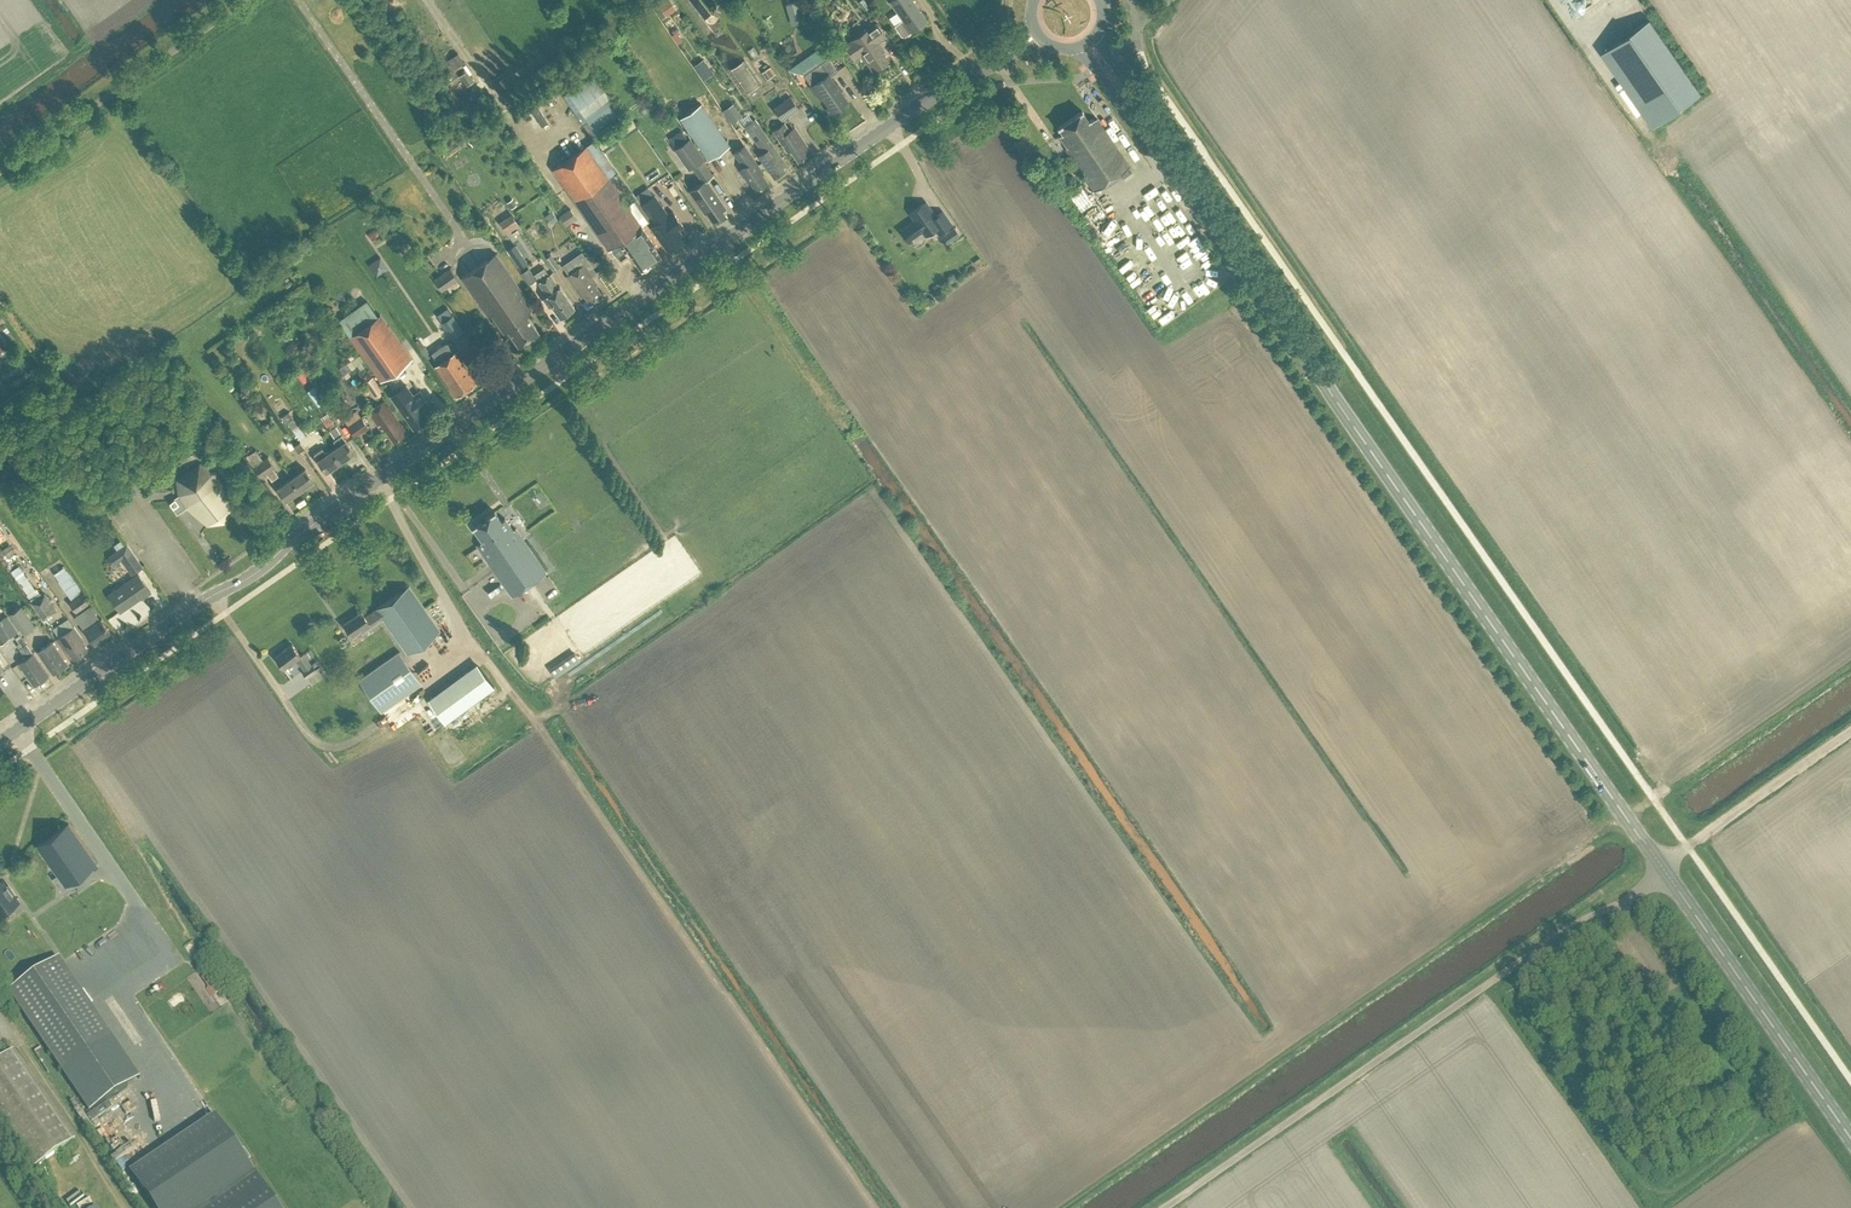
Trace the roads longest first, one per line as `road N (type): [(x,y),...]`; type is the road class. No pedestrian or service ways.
road 1 (primary): [(1850,1139),(1089,42)]
road 2 (tertiary): [(0,740),(208,594),(253,573),(306,528),(918,105),(1040,36)]
road 3 (track): [(1168,1207),(1571,929),(1668,876),(1689,847)]
road 4 (unclassified): [(0,170),(247,0)]
road 5 (track): [(1689,847),(1850,732)]

